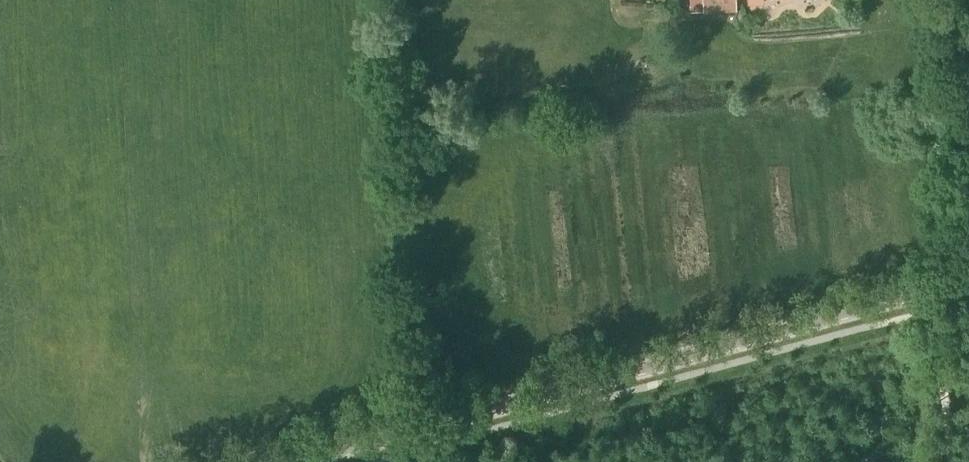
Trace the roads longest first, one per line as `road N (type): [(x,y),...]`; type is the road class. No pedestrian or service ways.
road 1 (tertiary): [(968,281),(297,461)]

